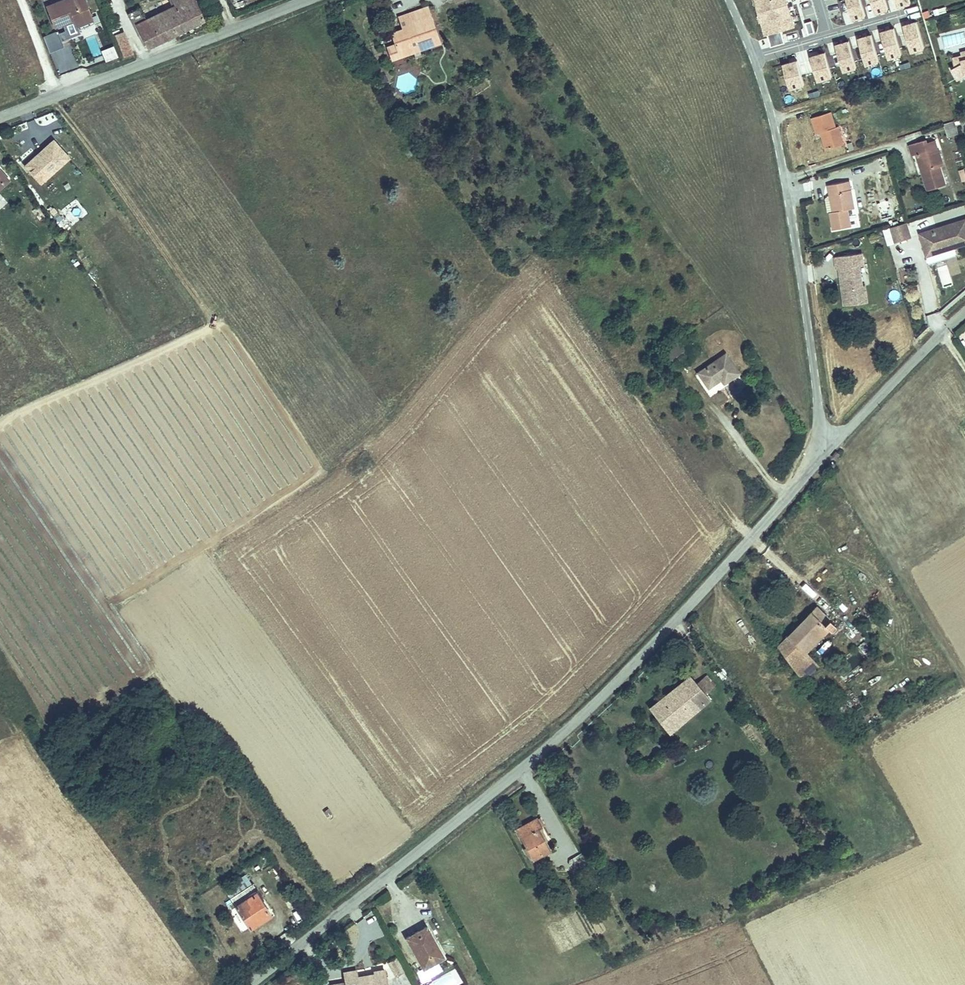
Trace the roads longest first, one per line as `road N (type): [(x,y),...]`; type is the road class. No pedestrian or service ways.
road 1 (residential): [(248,984),(585,712),(822,452)]
road 2 (residential): [(754,61),(788,197),(822,452)]
road 3 (unclassified): [(306,0),(0,117)]
road 4 (residential): [(822,452),(964,311)]

